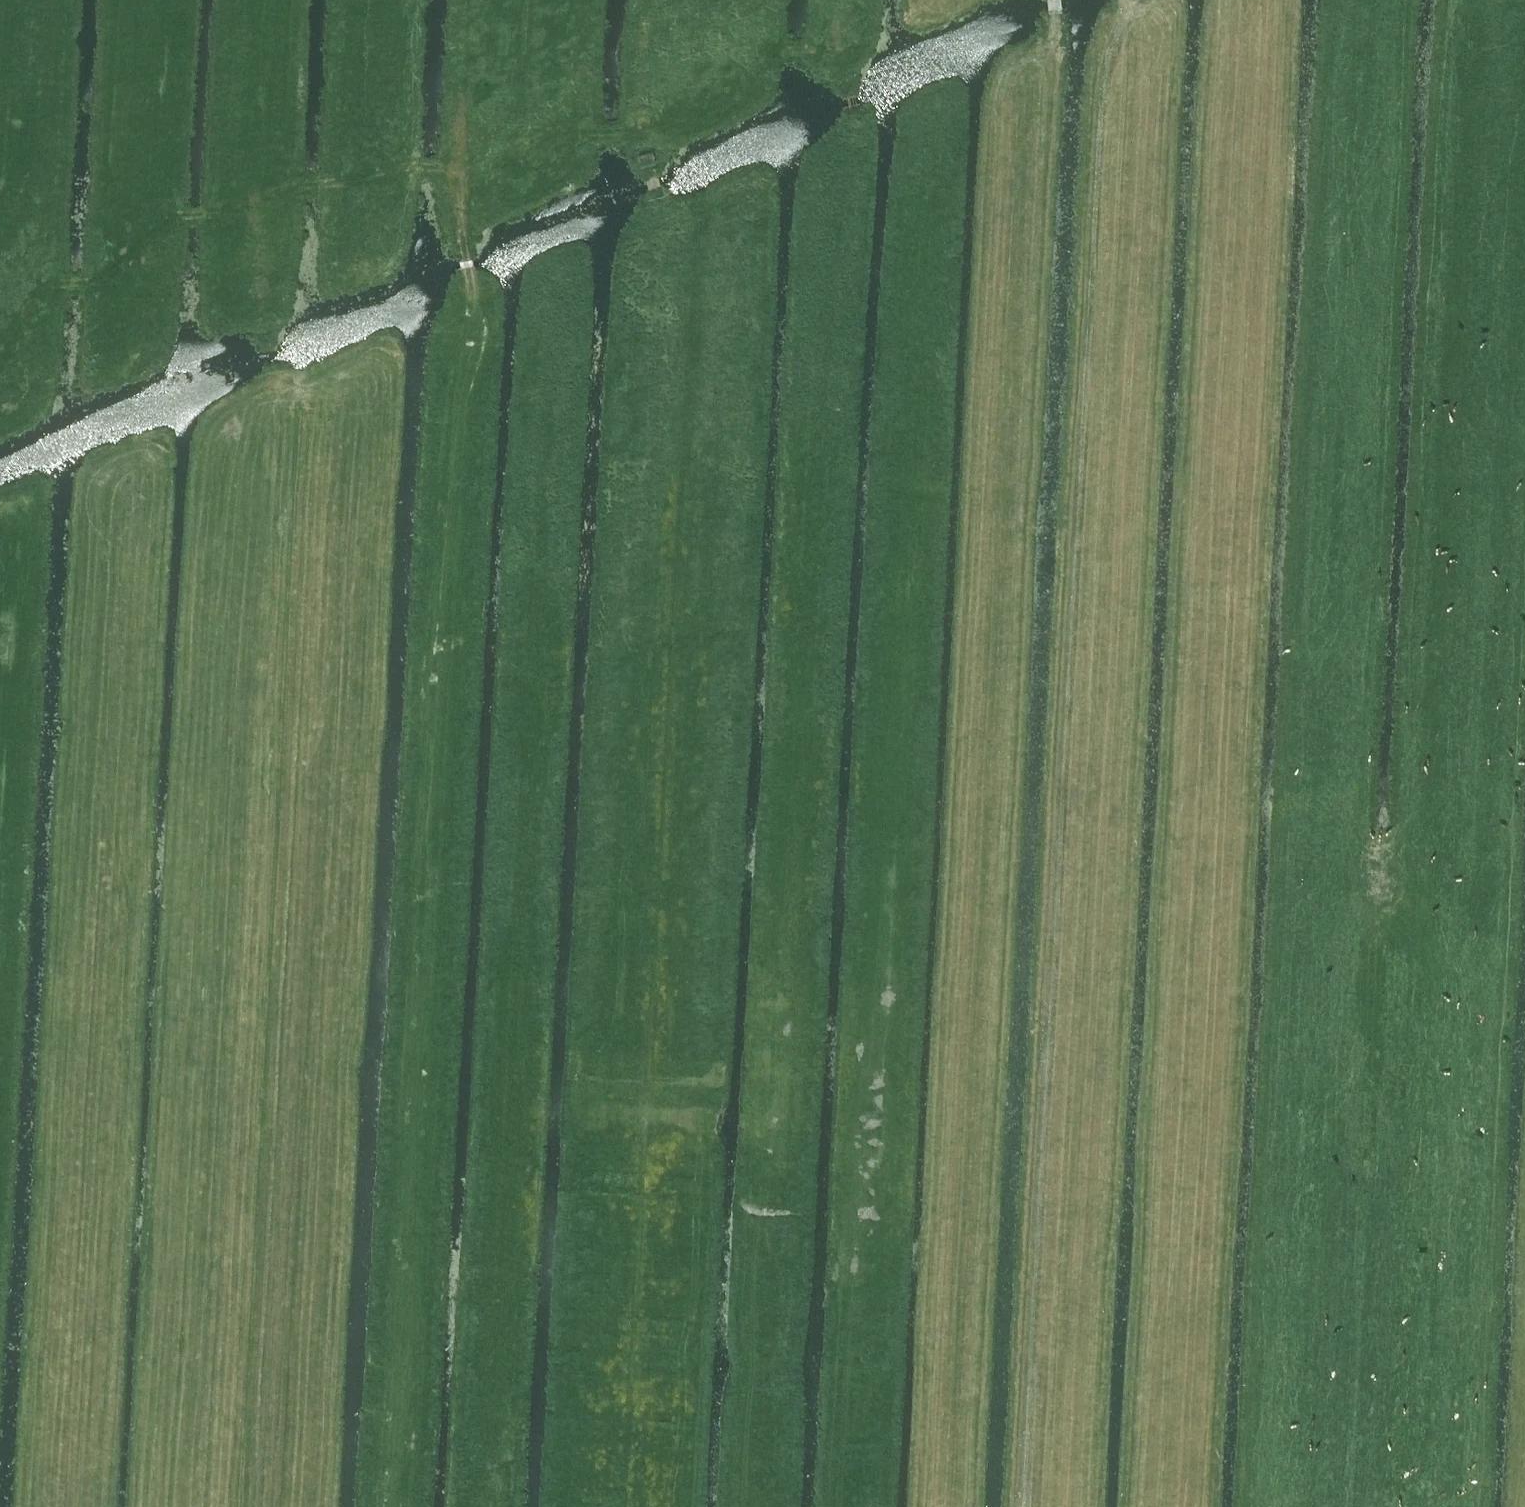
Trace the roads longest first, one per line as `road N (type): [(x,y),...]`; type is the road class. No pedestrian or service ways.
road 1 (track): [(1123,0),(1099,49),(1091,96),(1010,1506)]
road 2 (track): [(0,328),(17,300),(113,266),(149,229),(343,172),(628,128),(710,61),(806,40),(845,43),(842,165)]

